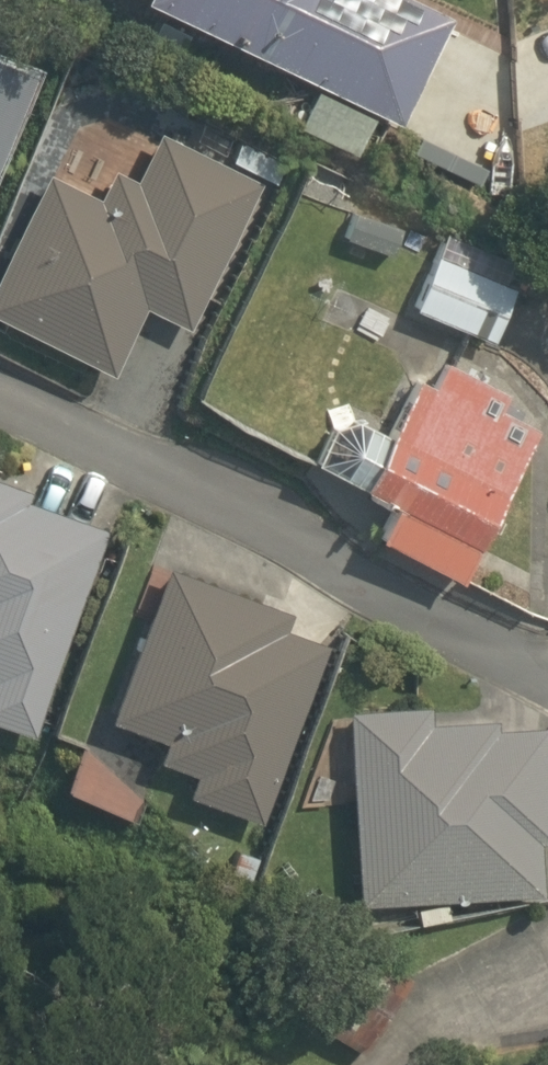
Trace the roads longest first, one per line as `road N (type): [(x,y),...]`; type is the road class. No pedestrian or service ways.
road 1 (residential): [(547,660),(422,619),(0,397)]

